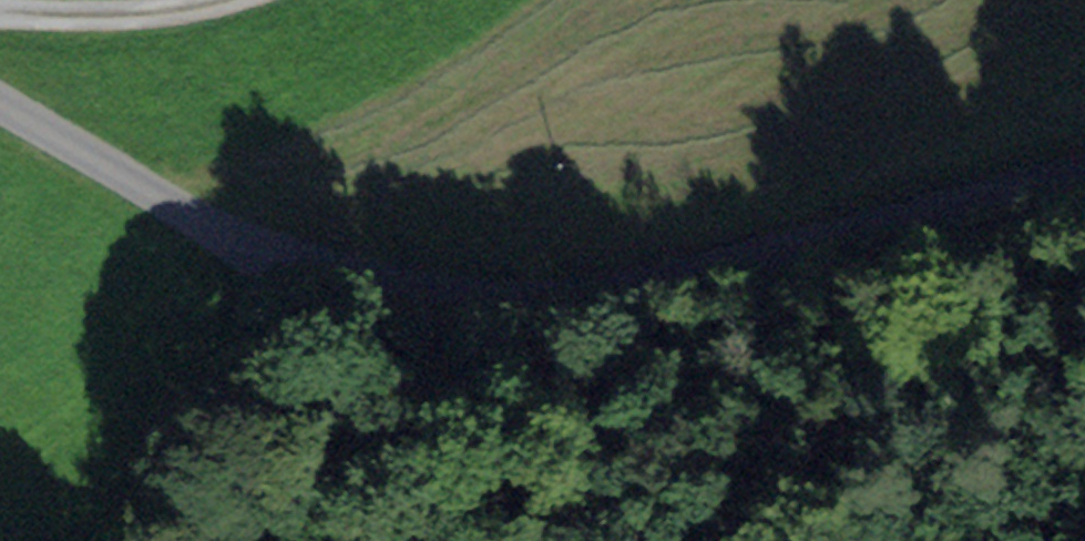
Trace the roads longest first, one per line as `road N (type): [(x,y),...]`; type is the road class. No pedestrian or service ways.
road 1 (unclassified): [(0,106),(279,263),(457,299),(579,294),(1084,160)]
road 2 (track): [(279,263),(452,377),(594,385),(897,325),(1084,315)]

